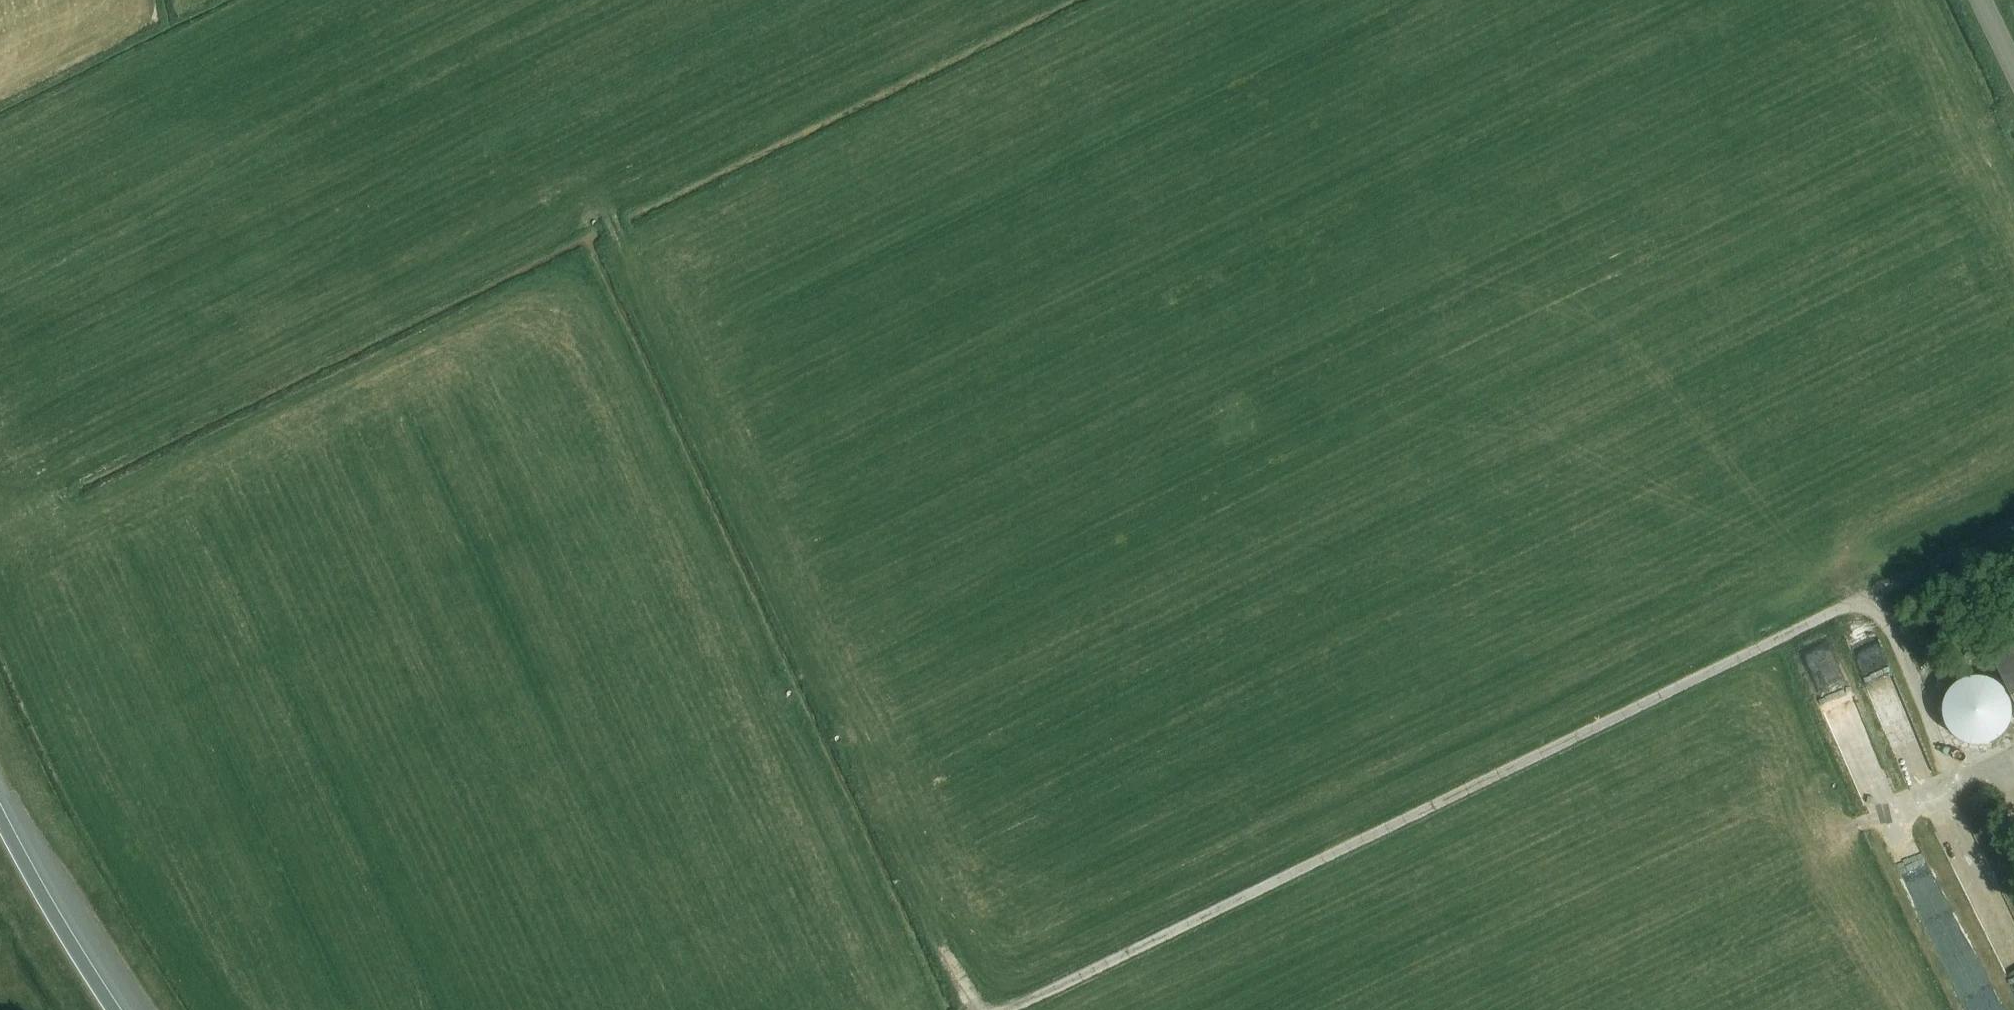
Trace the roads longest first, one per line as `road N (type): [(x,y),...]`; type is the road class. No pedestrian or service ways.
road 1 (trunk): [(123,1009),(0,809)]

